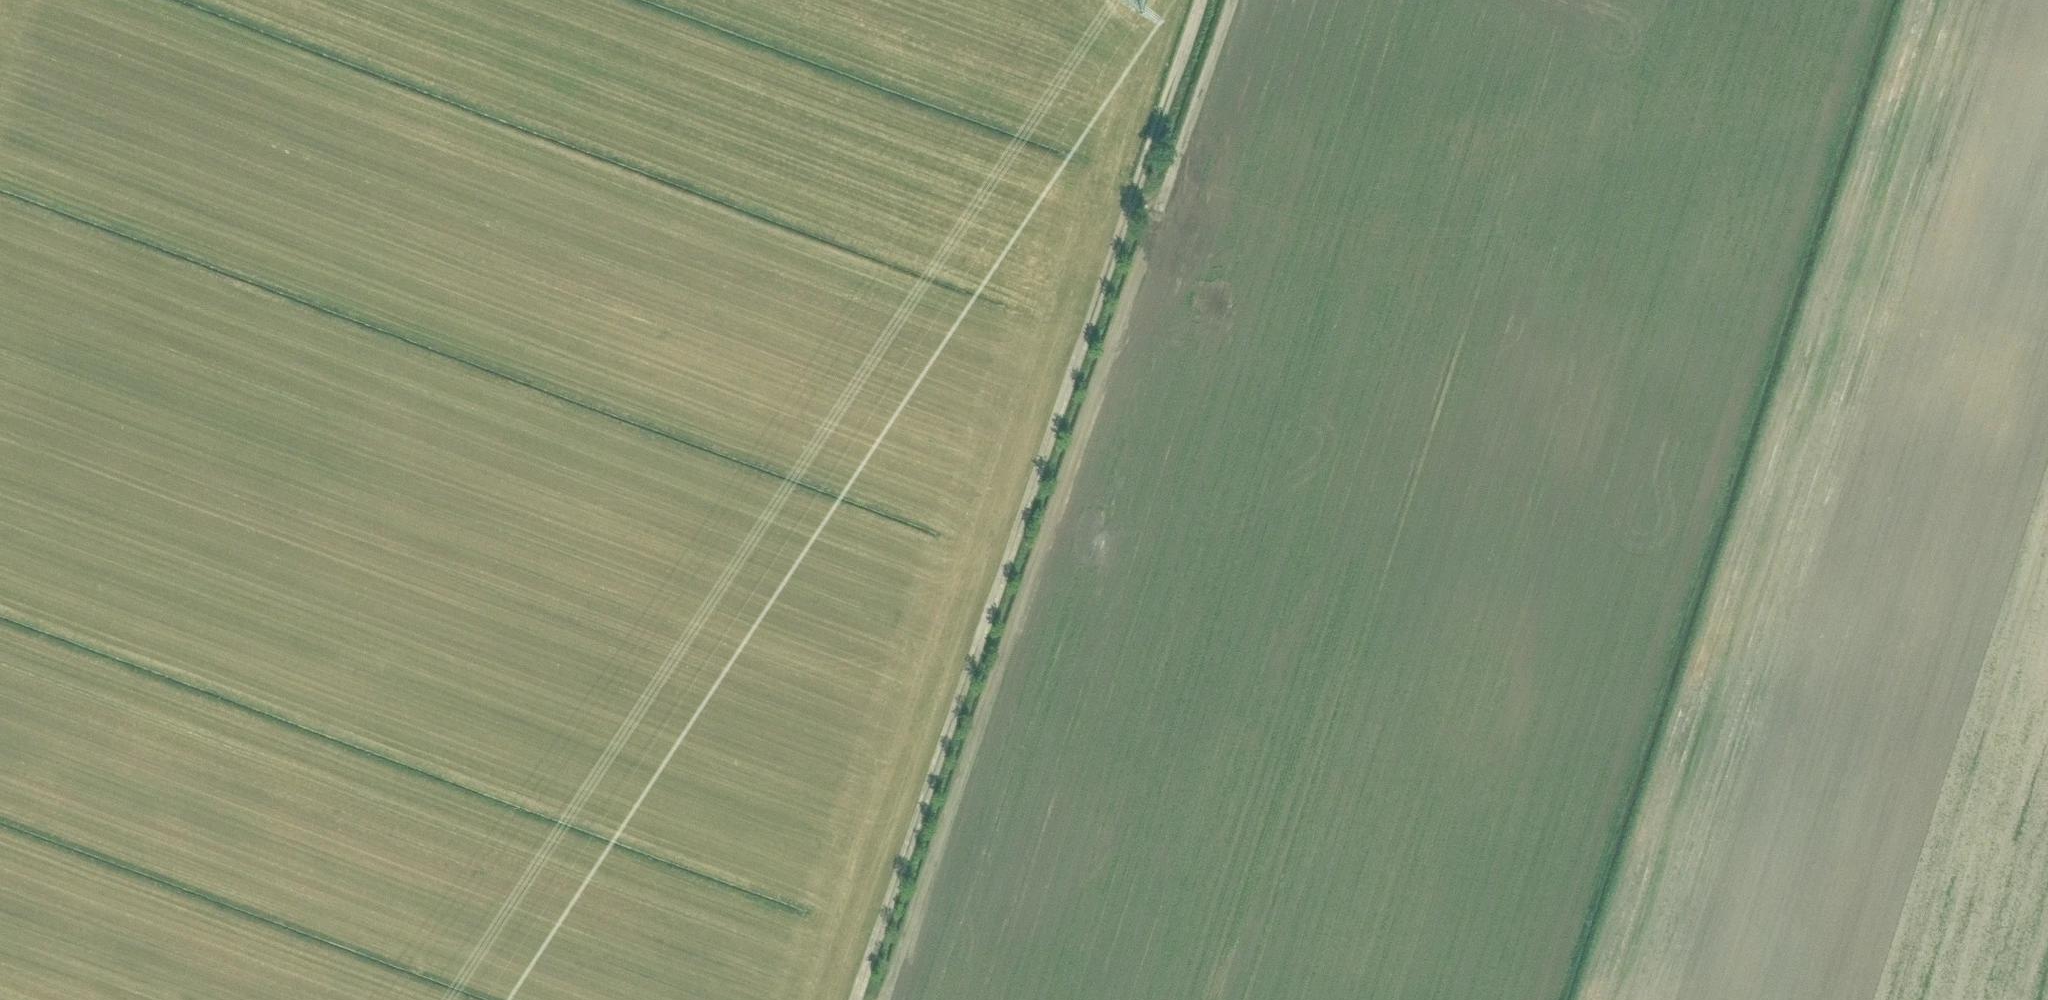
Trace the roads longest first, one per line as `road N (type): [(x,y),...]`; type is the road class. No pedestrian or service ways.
road 1 (track): [(862,999),(1206,0)]

